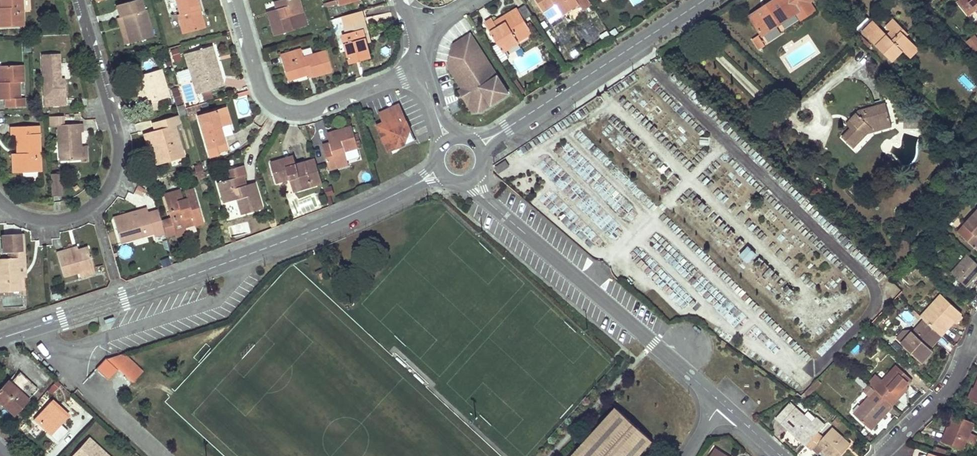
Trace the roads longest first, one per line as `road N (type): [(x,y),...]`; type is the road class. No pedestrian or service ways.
road 1 (tertiary): [(0,339),(236,259),(408,188)]
road 2 (residential): [(0,200),(32,218),(80,215),(102,197),(117,168),(118,132),(79,0)]
road 3 (residential): [(487,202),(722,404)]
road 4 (residential): [(236,0),(263,90),(282,111),(309,112),(421,67)]
road 5 (tertiary): [(705,0),(507,128)]
road 6 (residential): [(881,455),(943,392),(976,343)]

